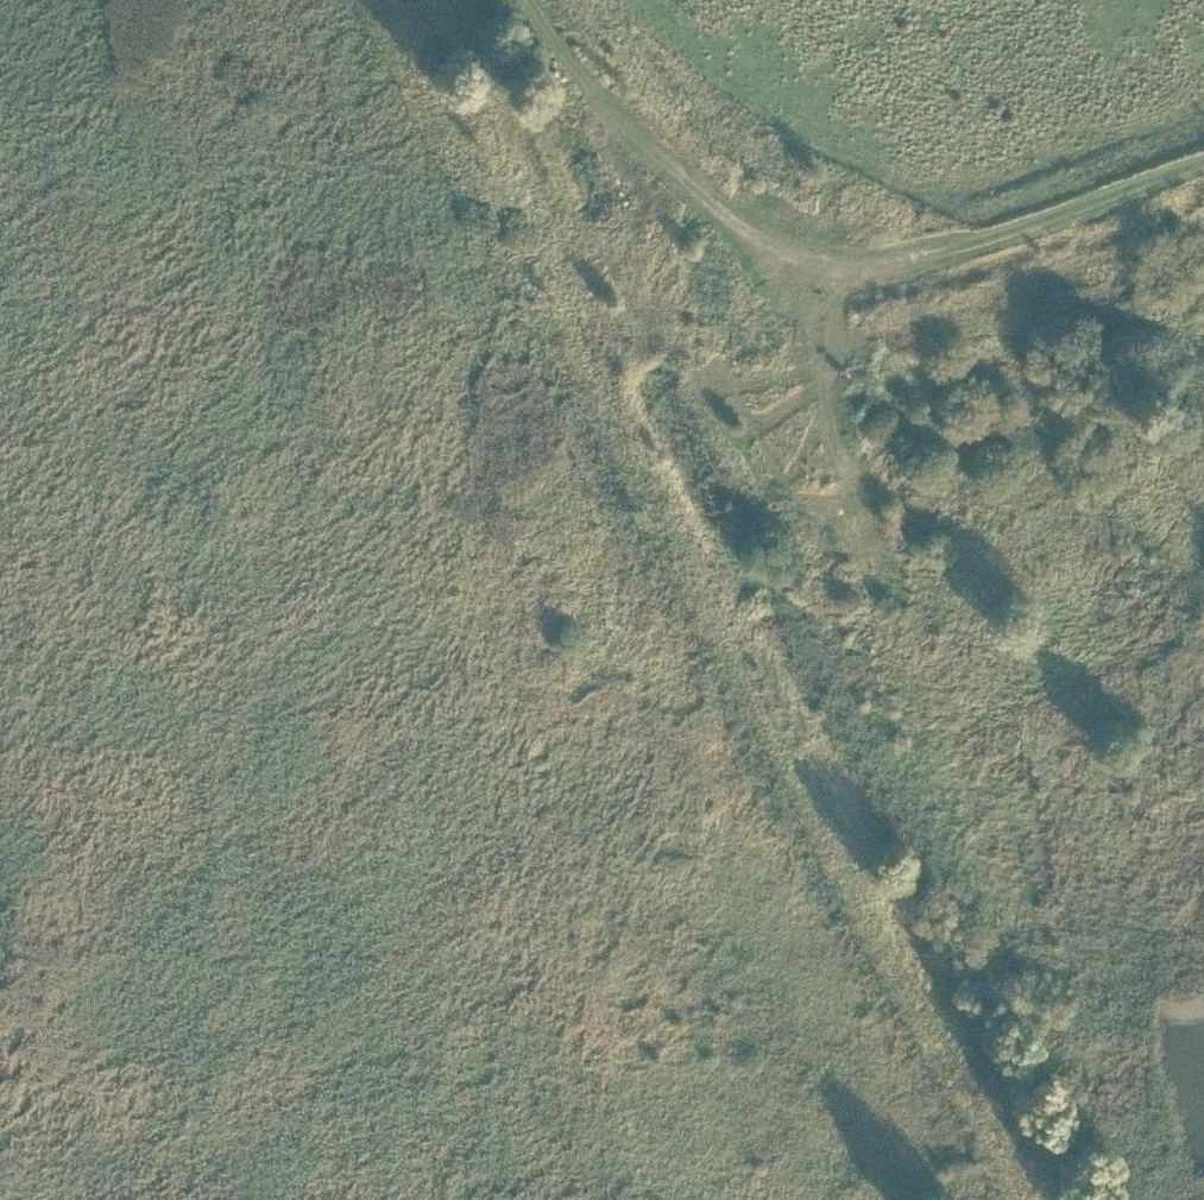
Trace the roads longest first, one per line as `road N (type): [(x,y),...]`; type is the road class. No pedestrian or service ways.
road 1 (track): [(531,0),(573,67),(656,153),(798,245),(897,248),(1002,222),(1203,152)]

